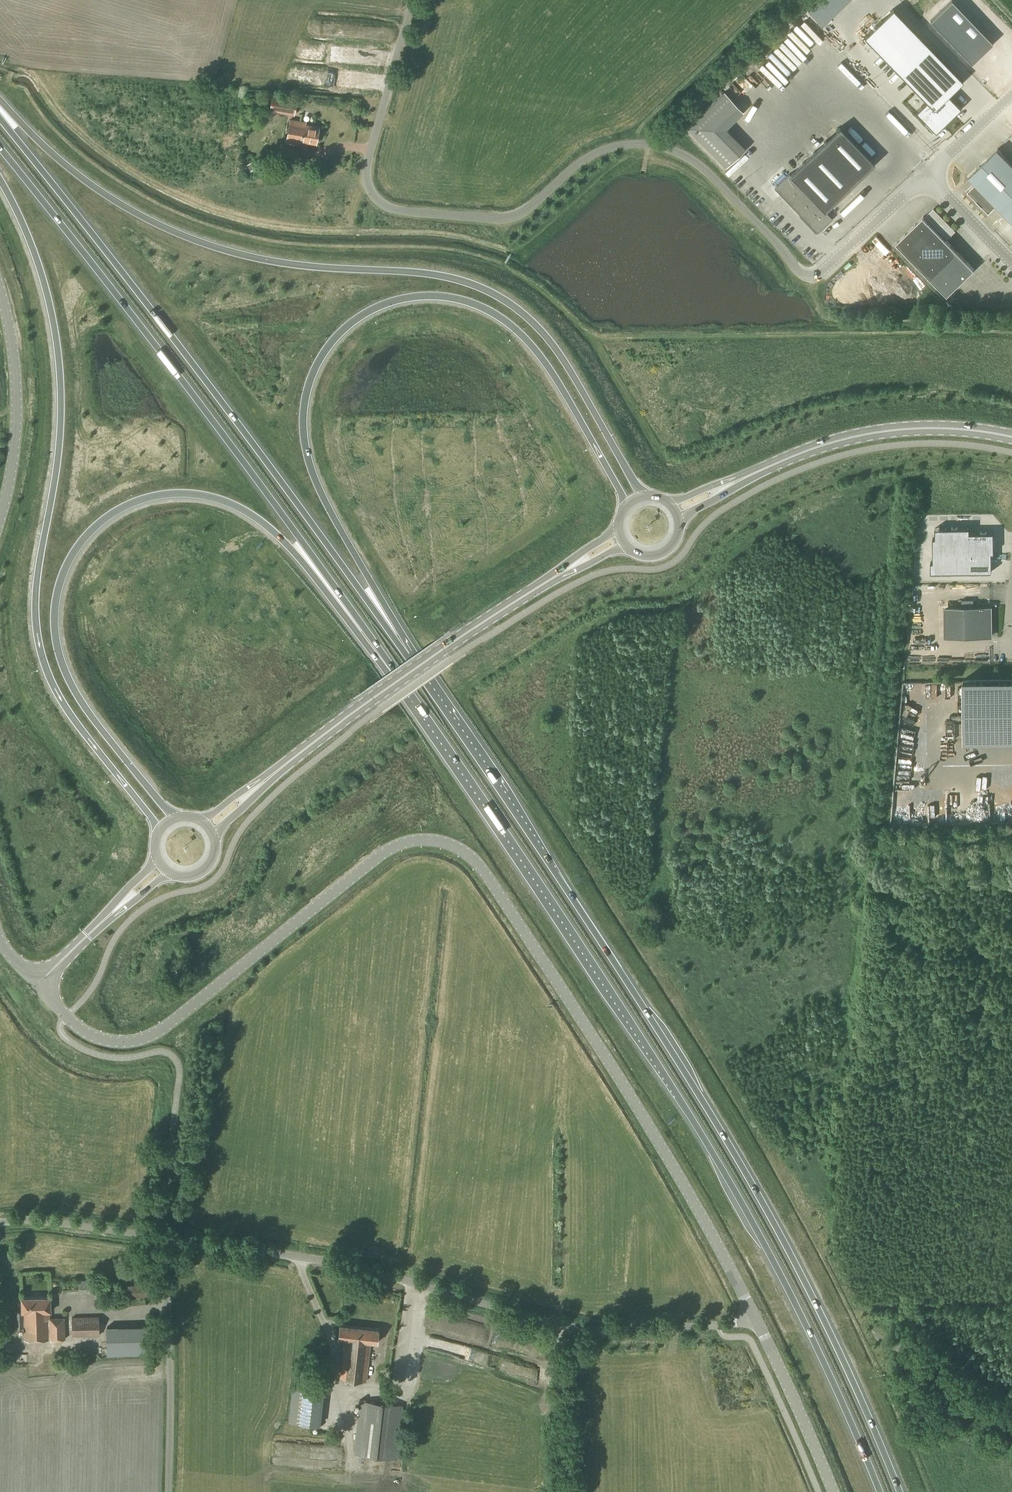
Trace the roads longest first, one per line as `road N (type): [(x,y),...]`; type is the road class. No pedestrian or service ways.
road 1 (tertiary): [(755,1319),(595,1041),(486,871),(457,848),(418,839),(391,849),(138,1041),(85,1033),(36,986)]
road 2 (trunk): [(899,1491),(822,1315),(700,1095),(407,654)]
road 3 (trunk): [(393,672),(705,1141),(802,1318),(879,1491)]
road 4 (trunk): [(646,497),(552,345),(499,297),(441,275),(279,262),(191,239),(92,185),(0,102)]
road 5 (trunk): [(407,654),(321,495),(303,434),(314,370),(359,318),(391,303),(438,296),(502,319),(553,376),(628,506)]
road 6 (trunk): [(176,819),(83,706),(57,647),(64,572),(110,516),(178,494),(245,511),(304,565),(393,672)]
road 7 (trunk): [(0,181),(37,262),(59,355),(58,463),(35,593),(40,652),(68,713),(161,830)]
road 8 (trunk): [(407,654),(0,120)]
road 9 (trunk): [(0,149),(235,451),(393,672)]
road 10 (unclassified): [(755,1319),(583,1330),(364,1270),(166,1239)]
road 11 (unclassified): [(367,163),(366,181),(384,207),(504,218),(532,207),(581,162),(611,147),(649,145),(704,169),(806,278)]
road 12 (secondary): [(208,827),(442,652),(622,540)]
road 13 (secondary): [(674,511),(850,438),(928,428),(1011,437)]
road 14 (unclassified): [(167,1491),(166,1239)]
road 15 (tertiary): [(0,518),(13,462),(16,386),(0,293)]
road 16 (tertiary): [(755,1319),(833,1491)]
road 17 (tertiary): [(164,867),(36,986)]
road 18 (unclassified): [(367,163),(413,0)]
road 19 (unclassified): [(0,1224),(166,1239)]
road 20 (residential): [(806,278),(820,276),(928,177)]
road 21 (unclassified): [(1011,1417),(875,1336)]
road 22 (residential): [(928,177),(1011,262)]

